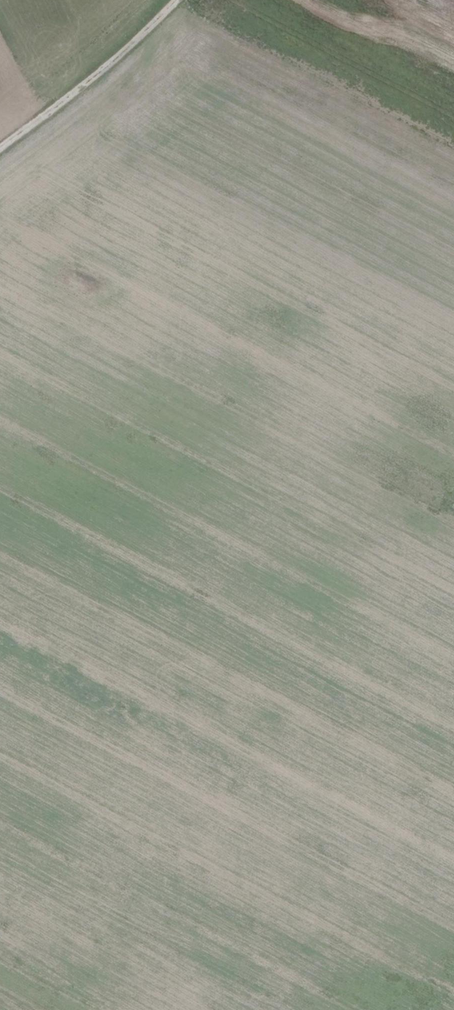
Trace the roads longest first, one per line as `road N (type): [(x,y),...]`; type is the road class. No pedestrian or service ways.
road 1 (track): [(173,0),(120,55),(0,149)]

